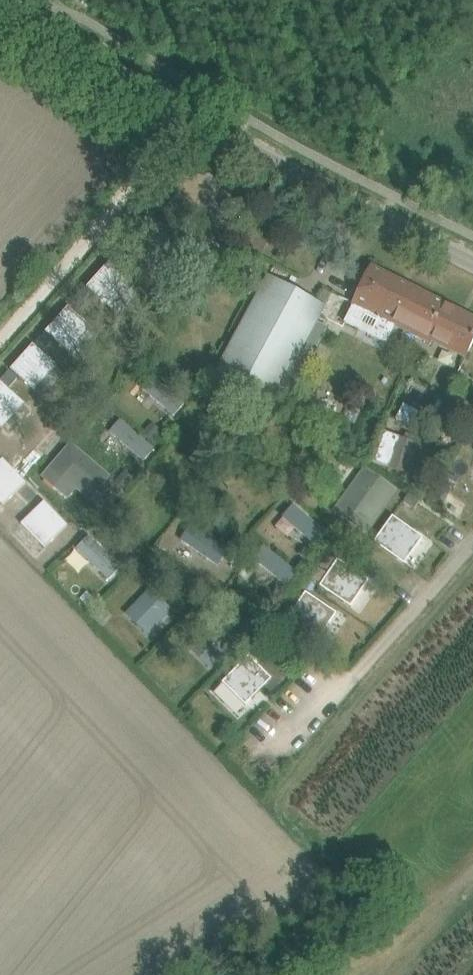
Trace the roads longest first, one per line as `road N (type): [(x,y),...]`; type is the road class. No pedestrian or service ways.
road 1 (unclassified): [(472,263),(268,160),(0,2)]

